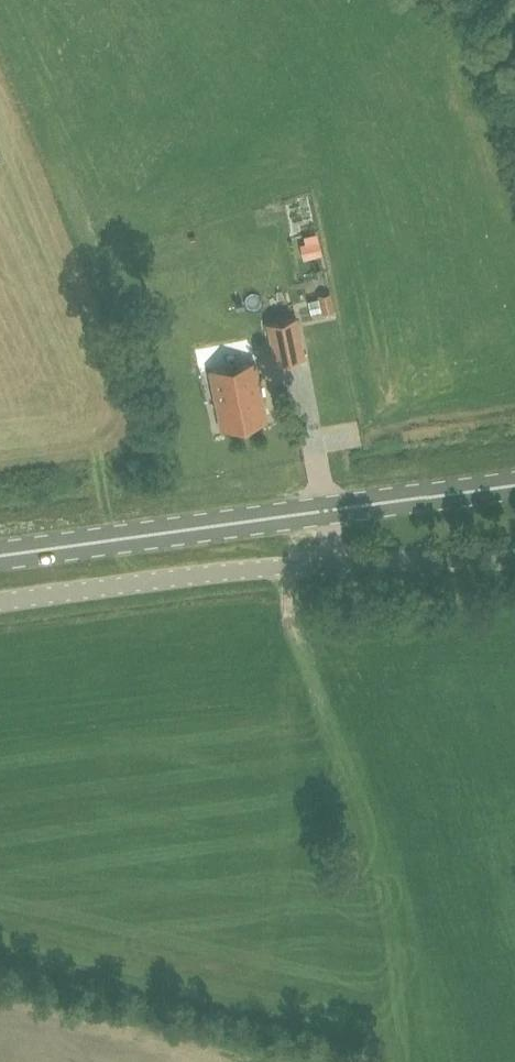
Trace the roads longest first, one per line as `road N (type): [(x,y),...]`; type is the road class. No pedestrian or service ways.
road 1 (secondary): [(0,556),(514,485)]
road 2 (unclassified): [(0,608),(247,577),(514,561)]

